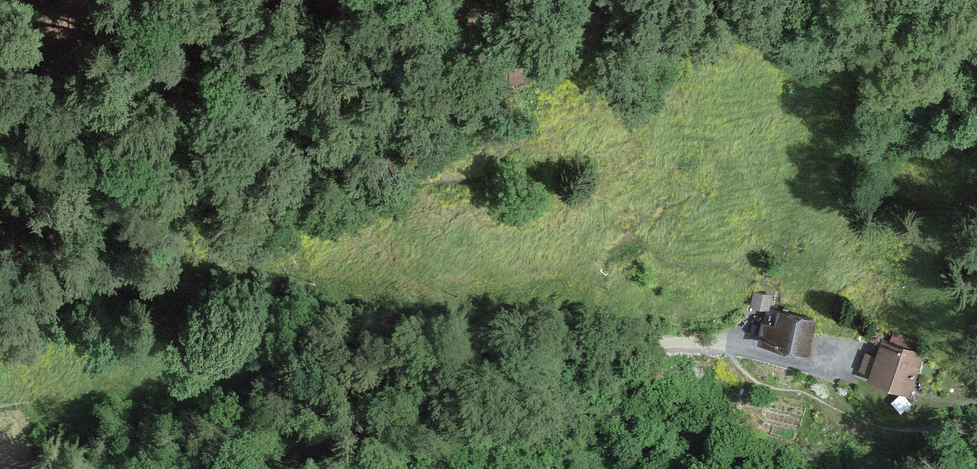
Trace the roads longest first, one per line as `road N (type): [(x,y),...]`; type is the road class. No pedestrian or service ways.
road 1 (track): [(54,268),(254,295),(432,338),(732,345),(829,365)]
road 2 (track): [(54,268),(436,136),(622,30),(726,0)]

